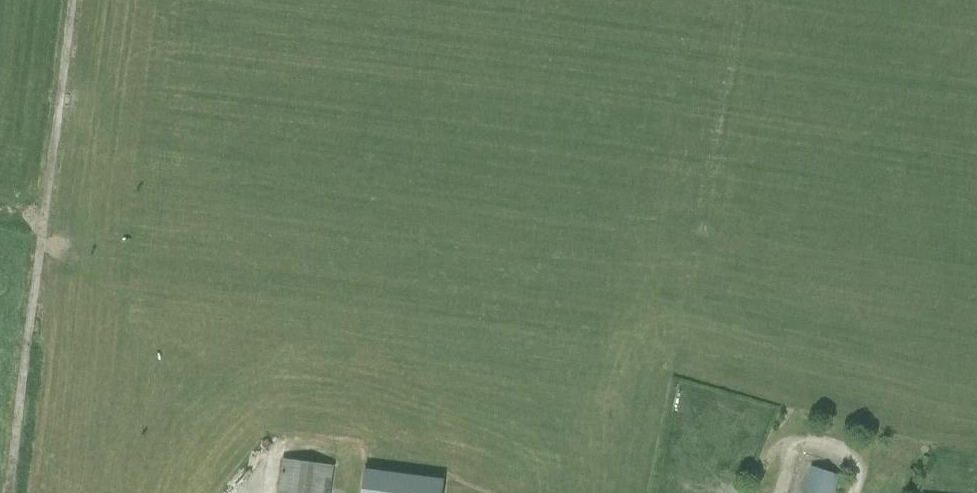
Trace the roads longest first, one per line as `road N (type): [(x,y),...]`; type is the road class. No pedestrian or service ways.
road 1 (track): [(69,0),(2,492)]

